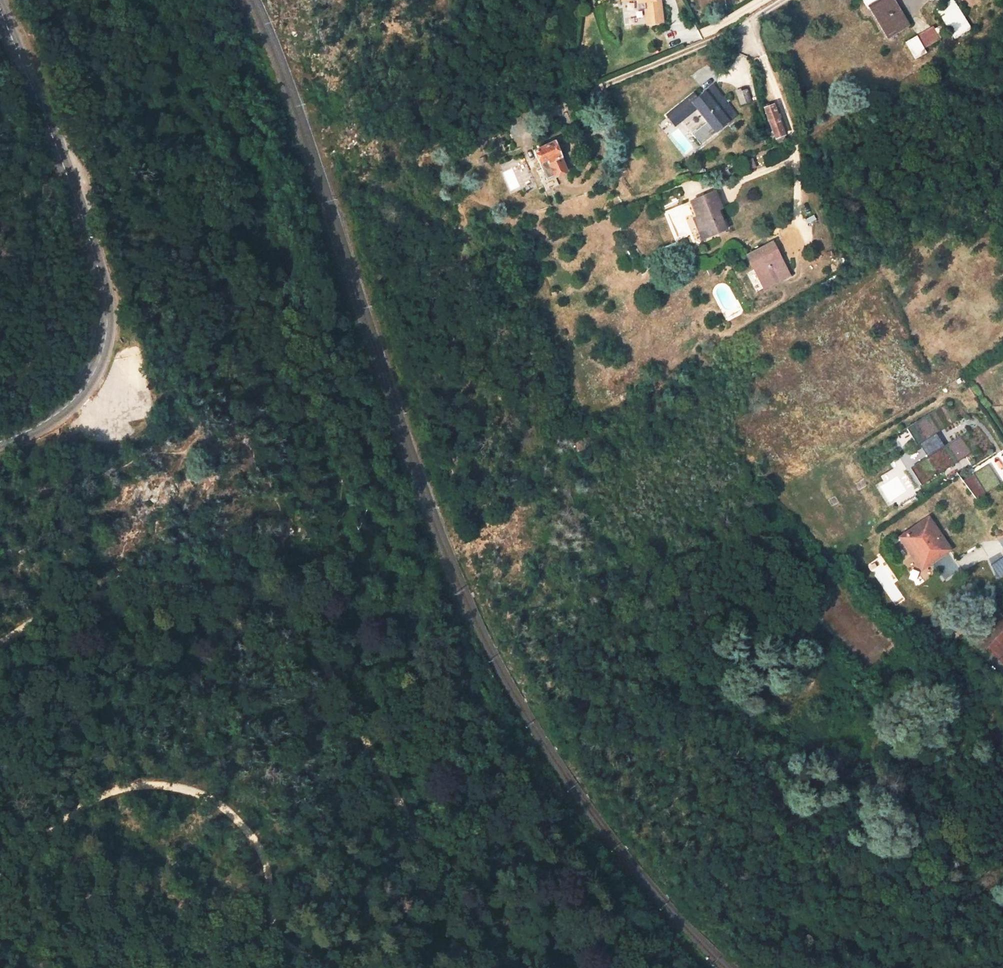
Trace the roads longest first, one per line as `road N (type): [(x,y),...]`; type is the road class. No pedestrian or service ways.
road 1 (primary): [(0,444),(59,417),(81,396),(107,334),(105,299),(61,144),(1,0)]
road 2 (track): [(785,0),(542,118),(528,152),(536,170),(562,189),(594,181),(605,161),(604,123),(586,104)]
road 3 (track): [(0,873),(110,793),(155,784),(200,794),(234,814),(261,849),(272,928),(288,948),(327,967)]
road 4 (track): [(256,598),(294,621),(322,658),(434,867),(476,967)]
road 5 (track): [(0,645),(77,600),(176,587),(256,598)]

